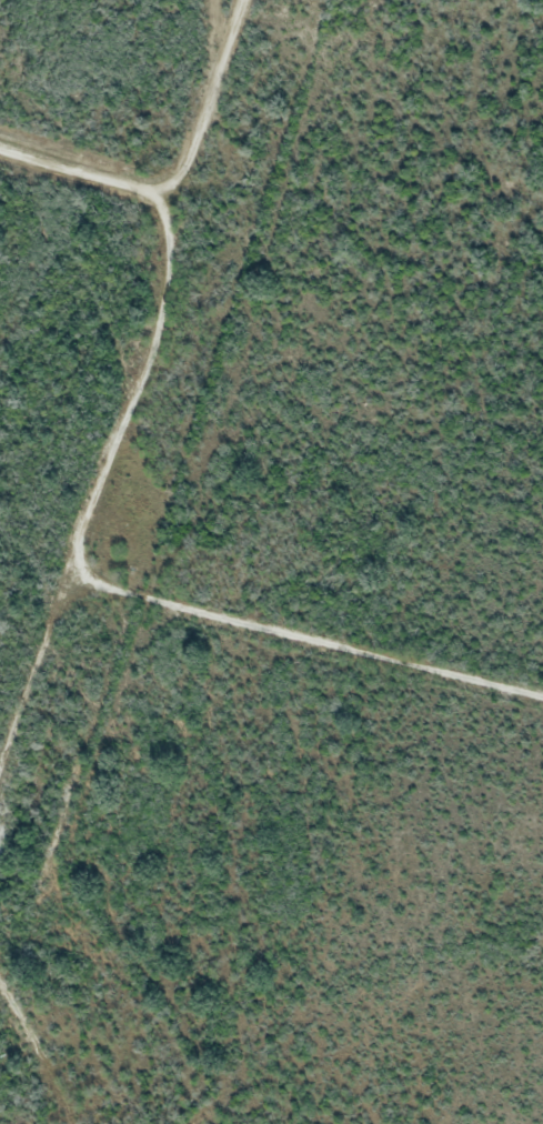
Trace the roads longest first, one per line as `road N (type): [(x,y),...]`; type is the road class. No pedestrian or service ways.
road 1 (track): [(542,697),(89,584),(77,525),(158,328),(169,252),(162,217),(141,190),(0,147)]
road 2 (track): [(141,190),(168,183),(182,161),(247,0)]
road 3 (track): [(89,584),(59,593),(0,766)]
road 4 (track): [(0,983),(71,1123)]

